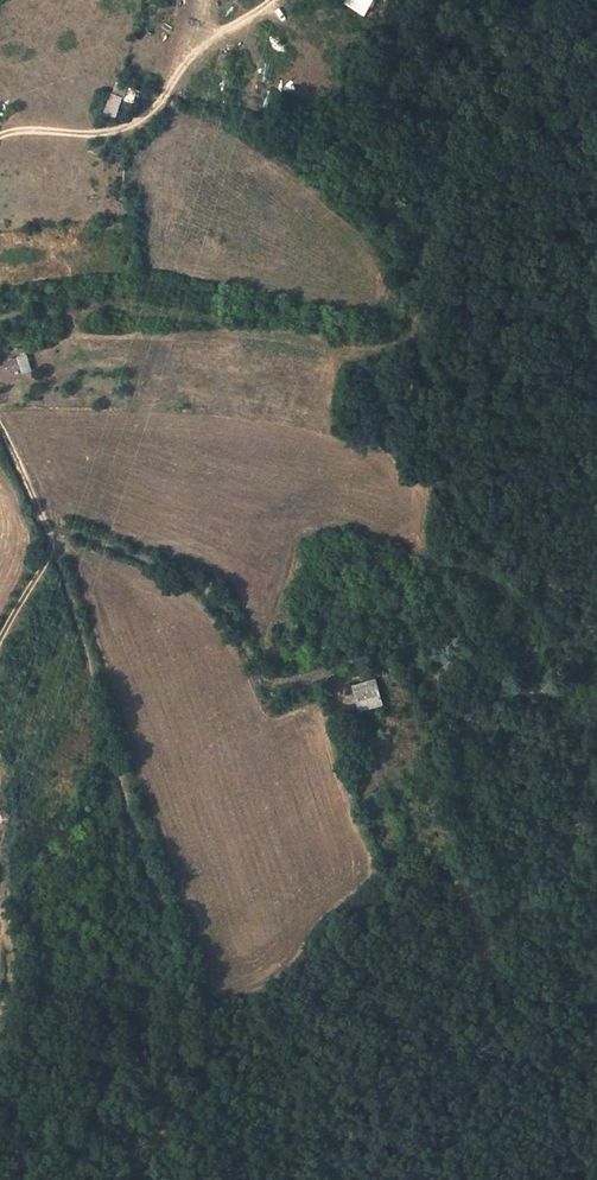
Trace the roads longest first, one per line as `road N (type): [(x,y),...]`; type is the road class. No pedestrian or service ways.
road 1 (track): [(0,434),(46,523),(118,546),(226,606),(263,673),(286,680),(486,616),(528,585),(596,486)]
road 2 (track): [(46,523),(183,985),(181,1091),(156,1143),(124,1179)]
road 3 (track): [(0,137),(101,133),(146,117),(188,63),(267,0)]

